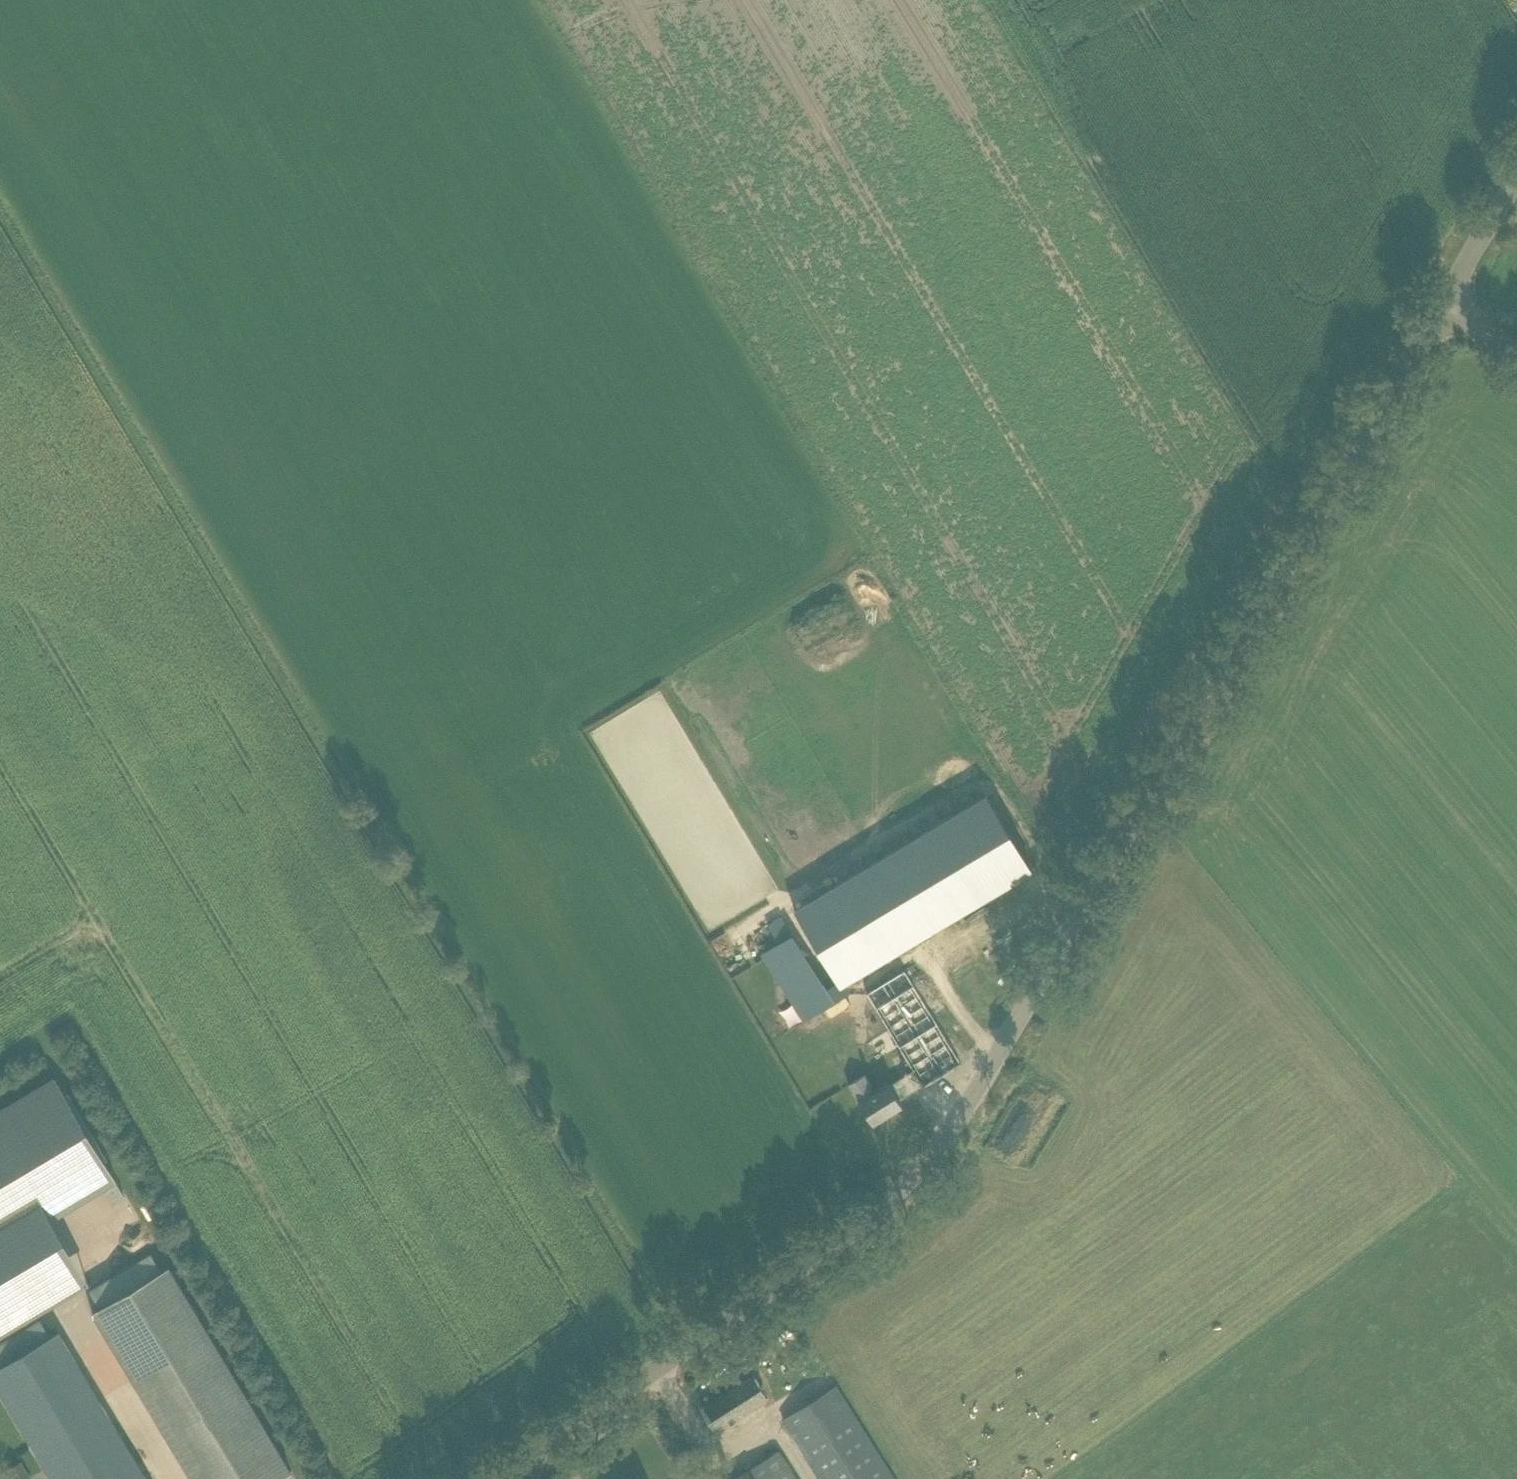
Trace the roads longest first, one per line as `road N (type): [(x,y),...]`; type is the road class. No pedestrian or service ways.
road 1 (unclassified): [(499,1478),(857,1227),(927,1156),(988,1067),(1439,307)]
road 2 (unclassified): [(1439,307),(1516,187)]

